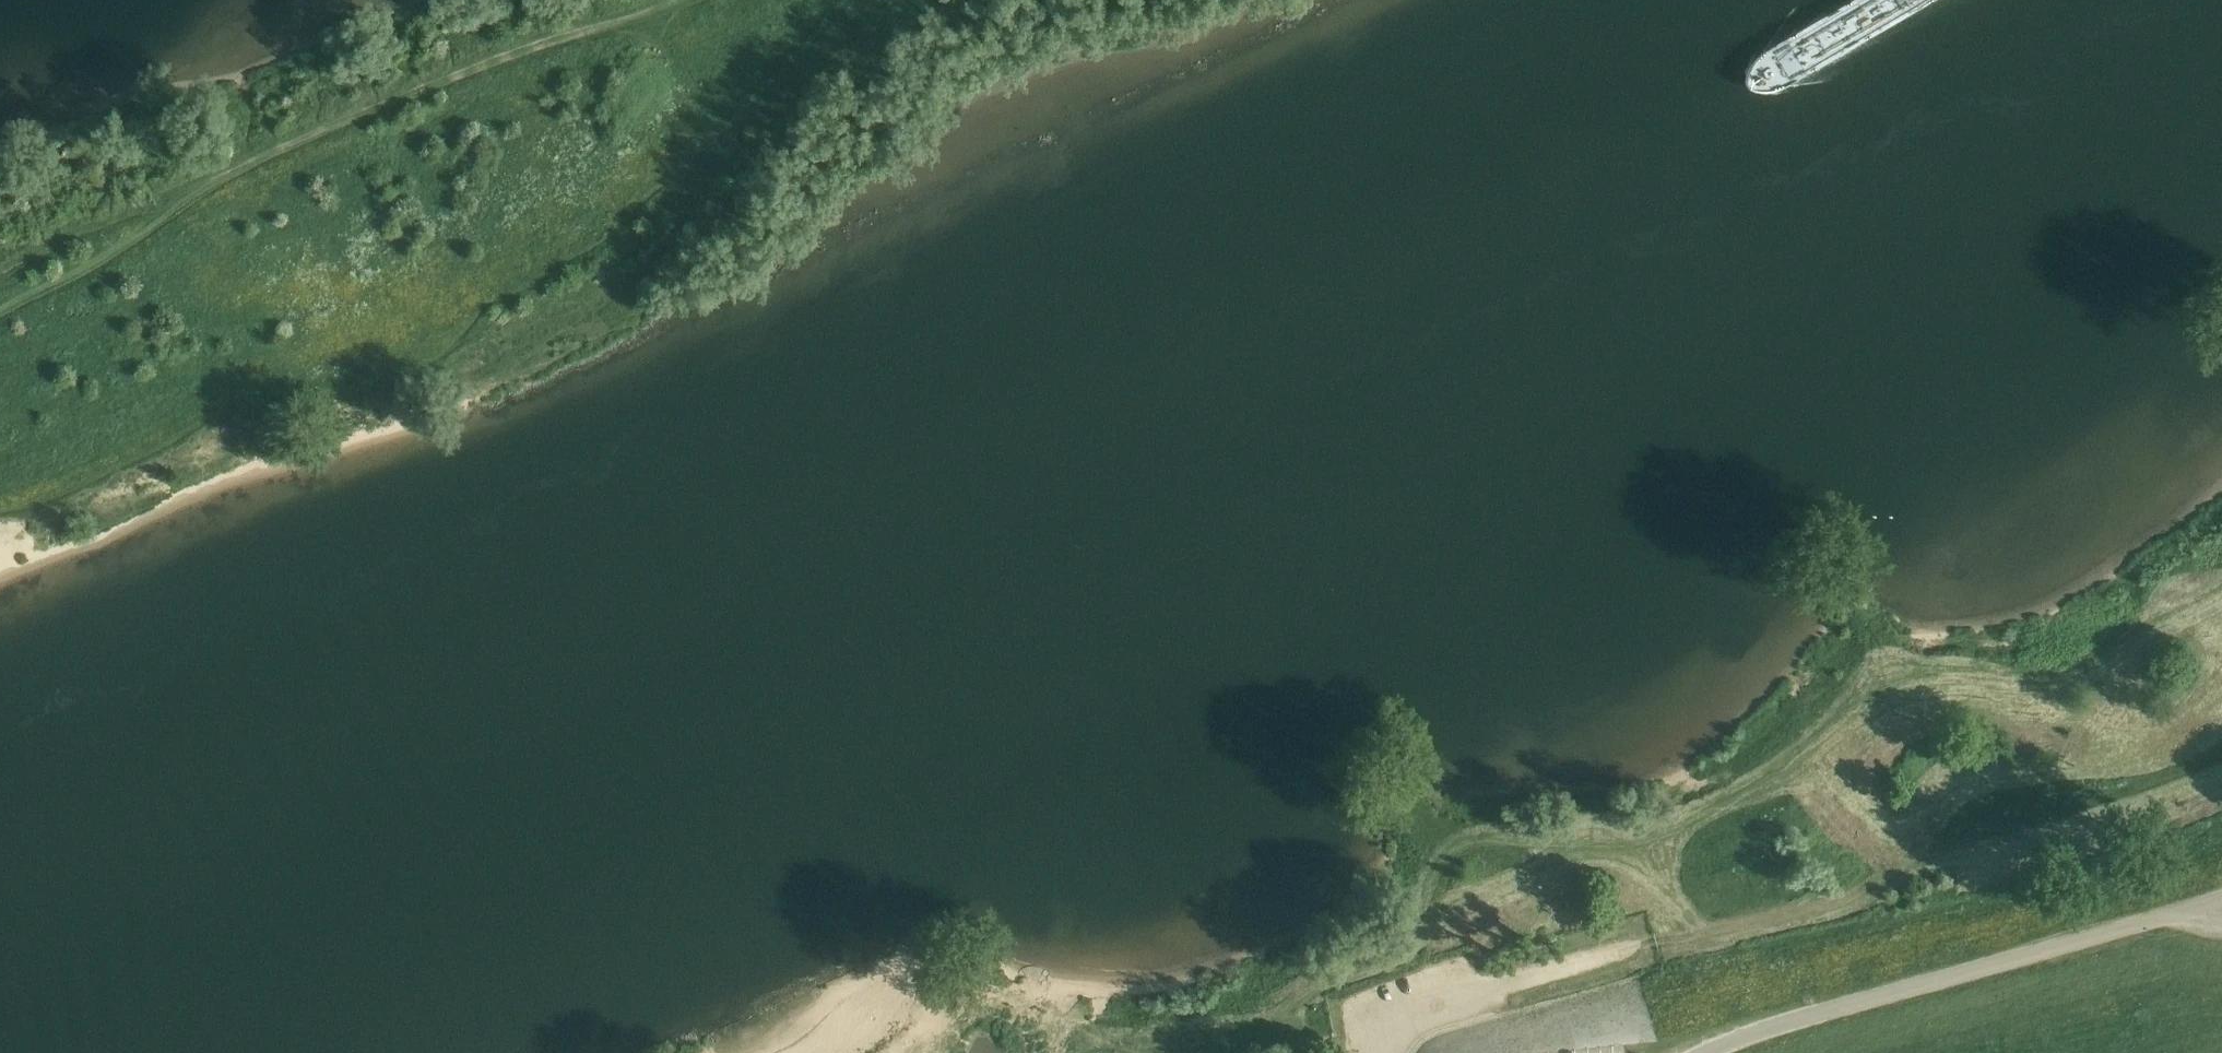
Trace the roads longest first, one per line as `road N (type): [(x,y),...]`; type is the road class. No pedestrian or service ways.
road 1 (track): [(0,279),(262,154),(649,0)]
road 2 (unclassified): [(1706,1052),(2221,900)]

